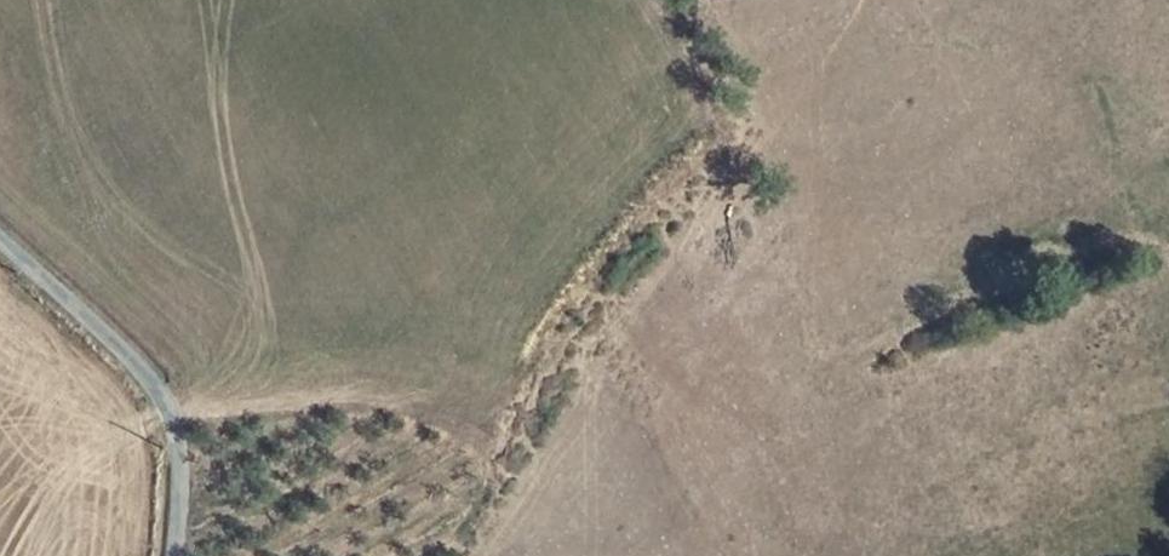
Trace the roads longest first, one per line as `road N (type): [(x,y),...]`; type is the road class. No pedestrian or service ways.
road 1 (unclassified): [(174,555),(181,466),(170,413),(141,373),(0,237)]

